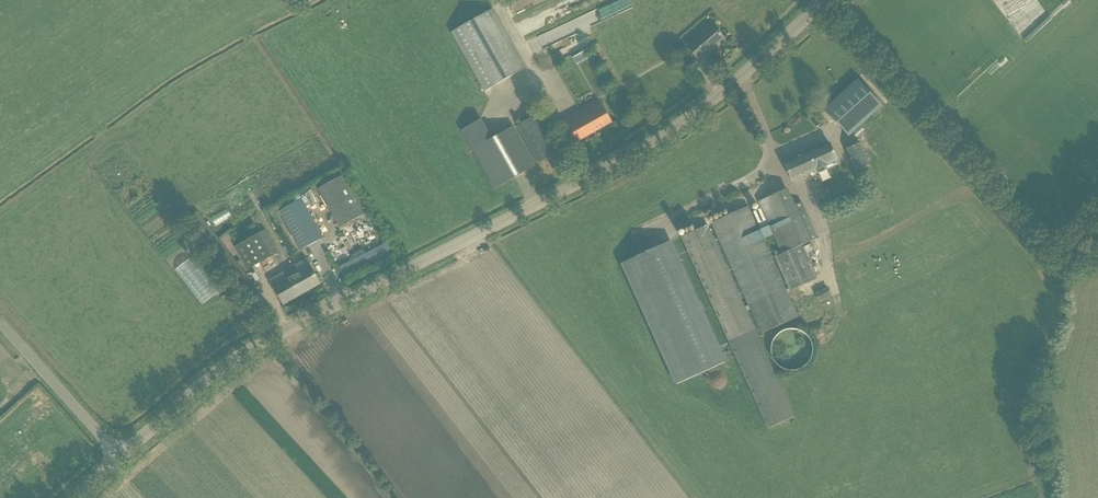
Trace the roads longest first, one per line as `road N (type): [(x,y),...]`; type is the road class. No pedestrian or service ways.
road 1 (tertiary): [(119,460),(220,372),(693,117),(822,0)]
road 2 (unclassified): [(119,460),(0,326)]

